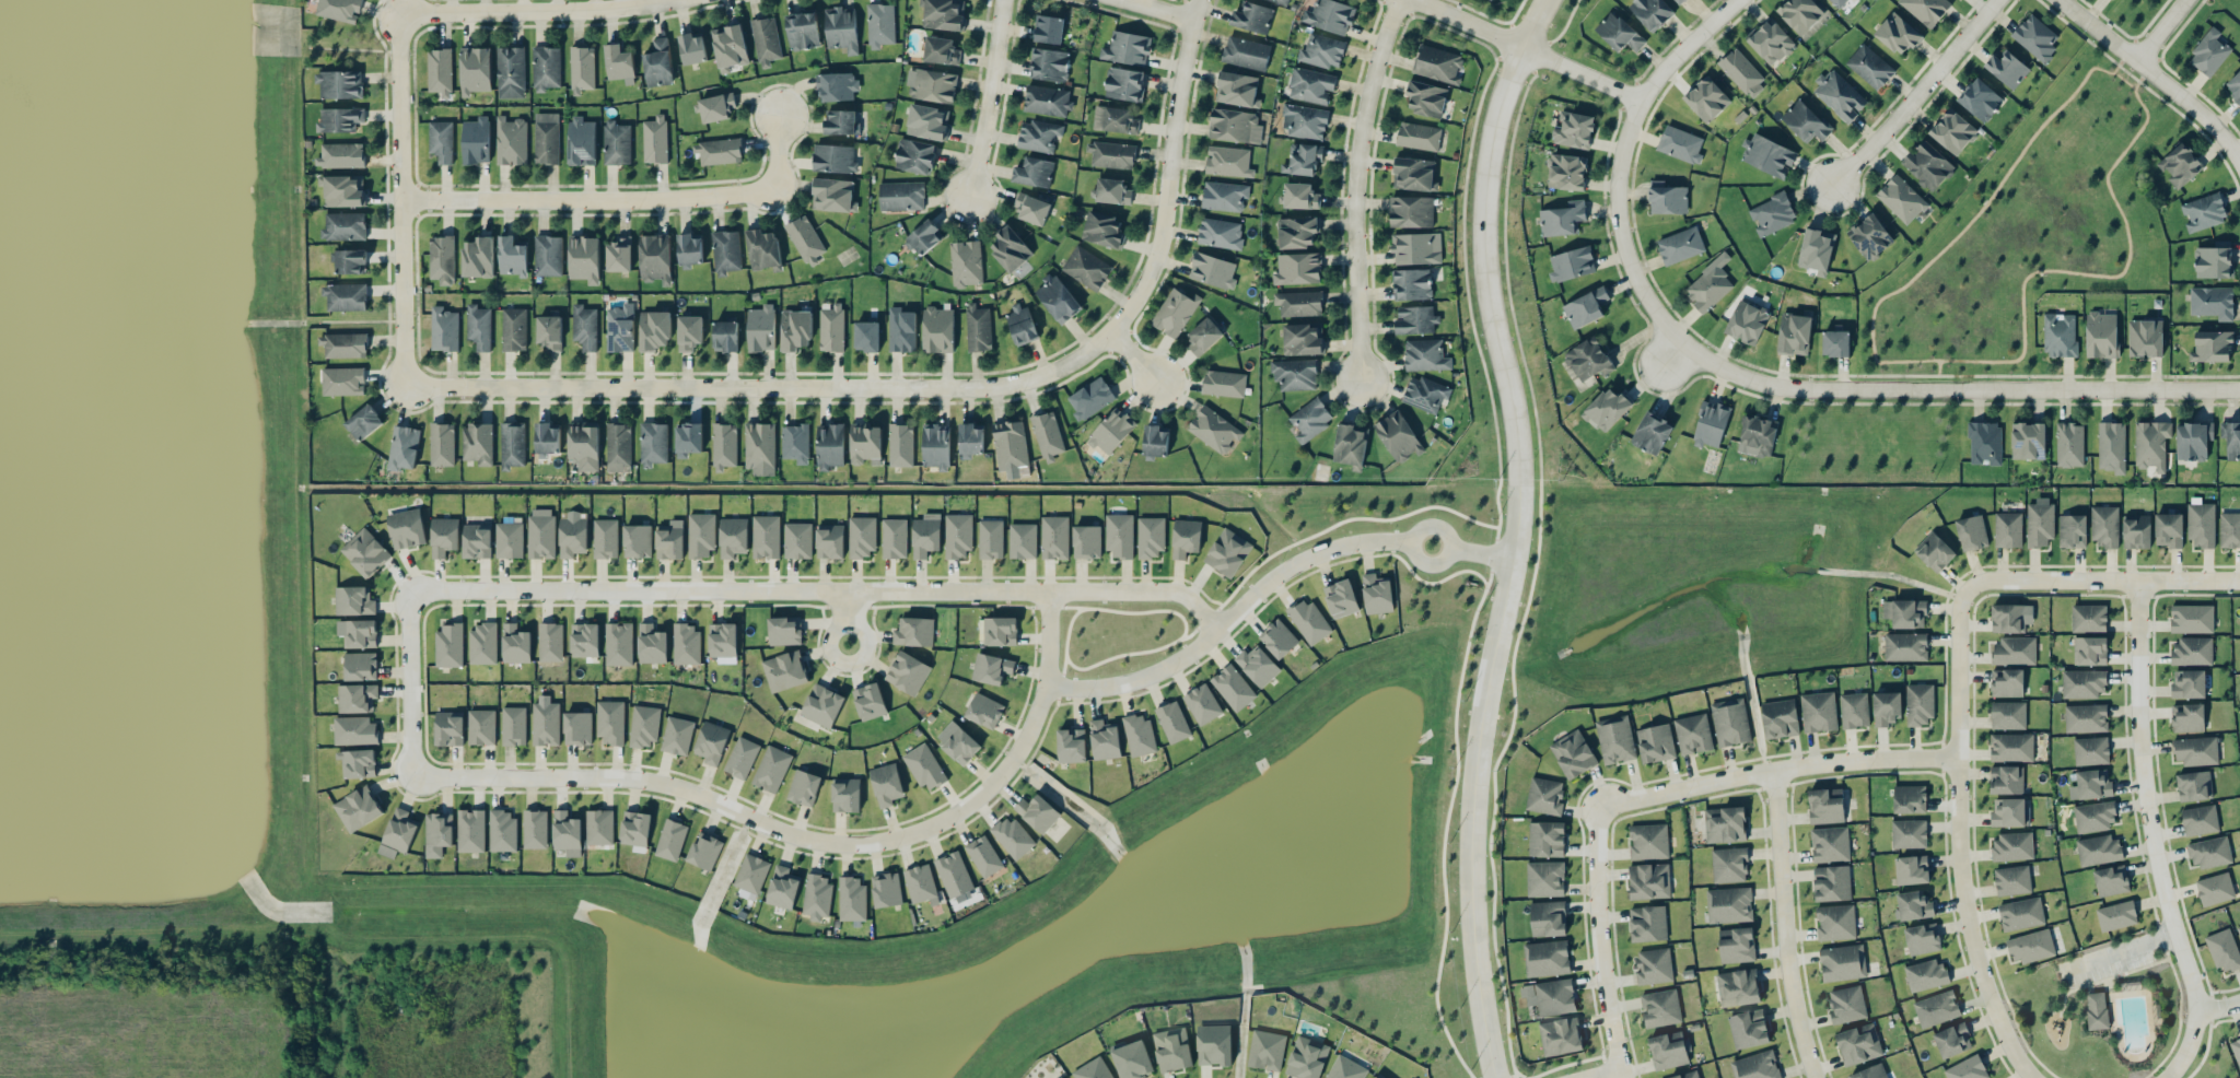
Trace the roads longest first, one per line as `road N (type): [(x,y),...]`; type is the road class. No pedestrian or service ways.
road 1 (tertiary): [(1496,1077),(1475,945),(1473,806),(1515,482),(1512,415),(1483,290),(1480,159),(1541,0)]
road 2 (residential): [(2239,388),(1786,389),(1692,354),(1653,317),(1626,266),(1615,215),(1618,169),(1637,101),(1731,0)]
road 3 (residential): [(1217,630),(1193,600),(1169,589),(408,589)]
road 4 (residential): [(410,774),(650,780),(807,836),(844,842),(917,831),(982,793),(1032,725),(1047,684),(1051,589)]
road 5 (residential): [(1107,330),(1068,361),(978,388),(400,384)]
road 6 (residential): [(2168,1077),(2188,1051),(2196,996),(2146,794),(2137,581)]
road 7 (residential): [(1969,587),(1961,602),(1962,876),(1988,991),(2014,1053),(2034,1077)]
road 8 (residential): [(1047,684),(1104,687),(1164,667),(1276,575),(1327,549),(1404,539),(1509,556)]
road 9 (residential): [(778,117),(769,191),(398,200)]
road 10 (residential): [(1398,0),(1358,130),(1351,250),(1357,382)]
road 11 (residential): [(400,384),(396,15)]
road 12 (residential): [(1961,754),(1825,760),(1600,806)]
road 13 (residential): [(1196,0),(1168,139),(1162,223),(1147,270),(1107,330)]
road 14 (residential): [(1818,1077),(1788,953),(1772,769)]
road 15 (residential): [(396,15),(588,12),(668,0)]
road 16 (residential): [(1600,806),(1601,929),(1624,1077)]
road 17 (residential): [(2239,581),(1983,578),(1969,587)]
road 18 (residential): [(1410,0),(1637,101)]
road 19 (residential): [(1828,186),(1991,0)]
road 20 (residential): [(1004,0),(968,199)]
road 21 (residential): [(408,589),(410,774)]
road 22 (residential): [(2136,60),(2212,122),(2239,166)]

